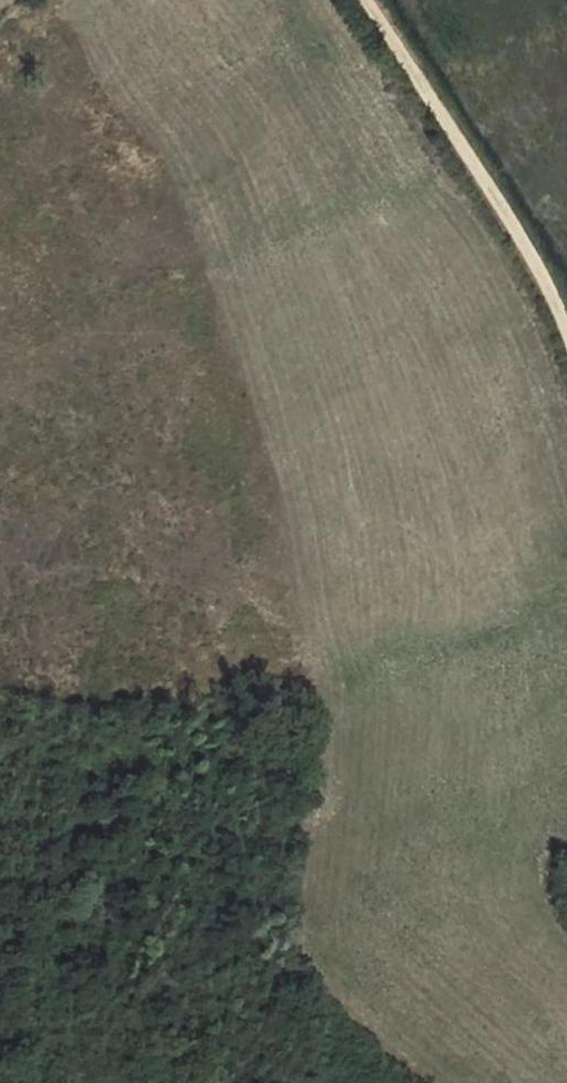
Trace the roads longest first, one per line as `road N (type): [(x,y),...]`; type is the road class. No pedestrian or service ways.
road 1 (track): [(357,0),(557,311),(566,344)]

